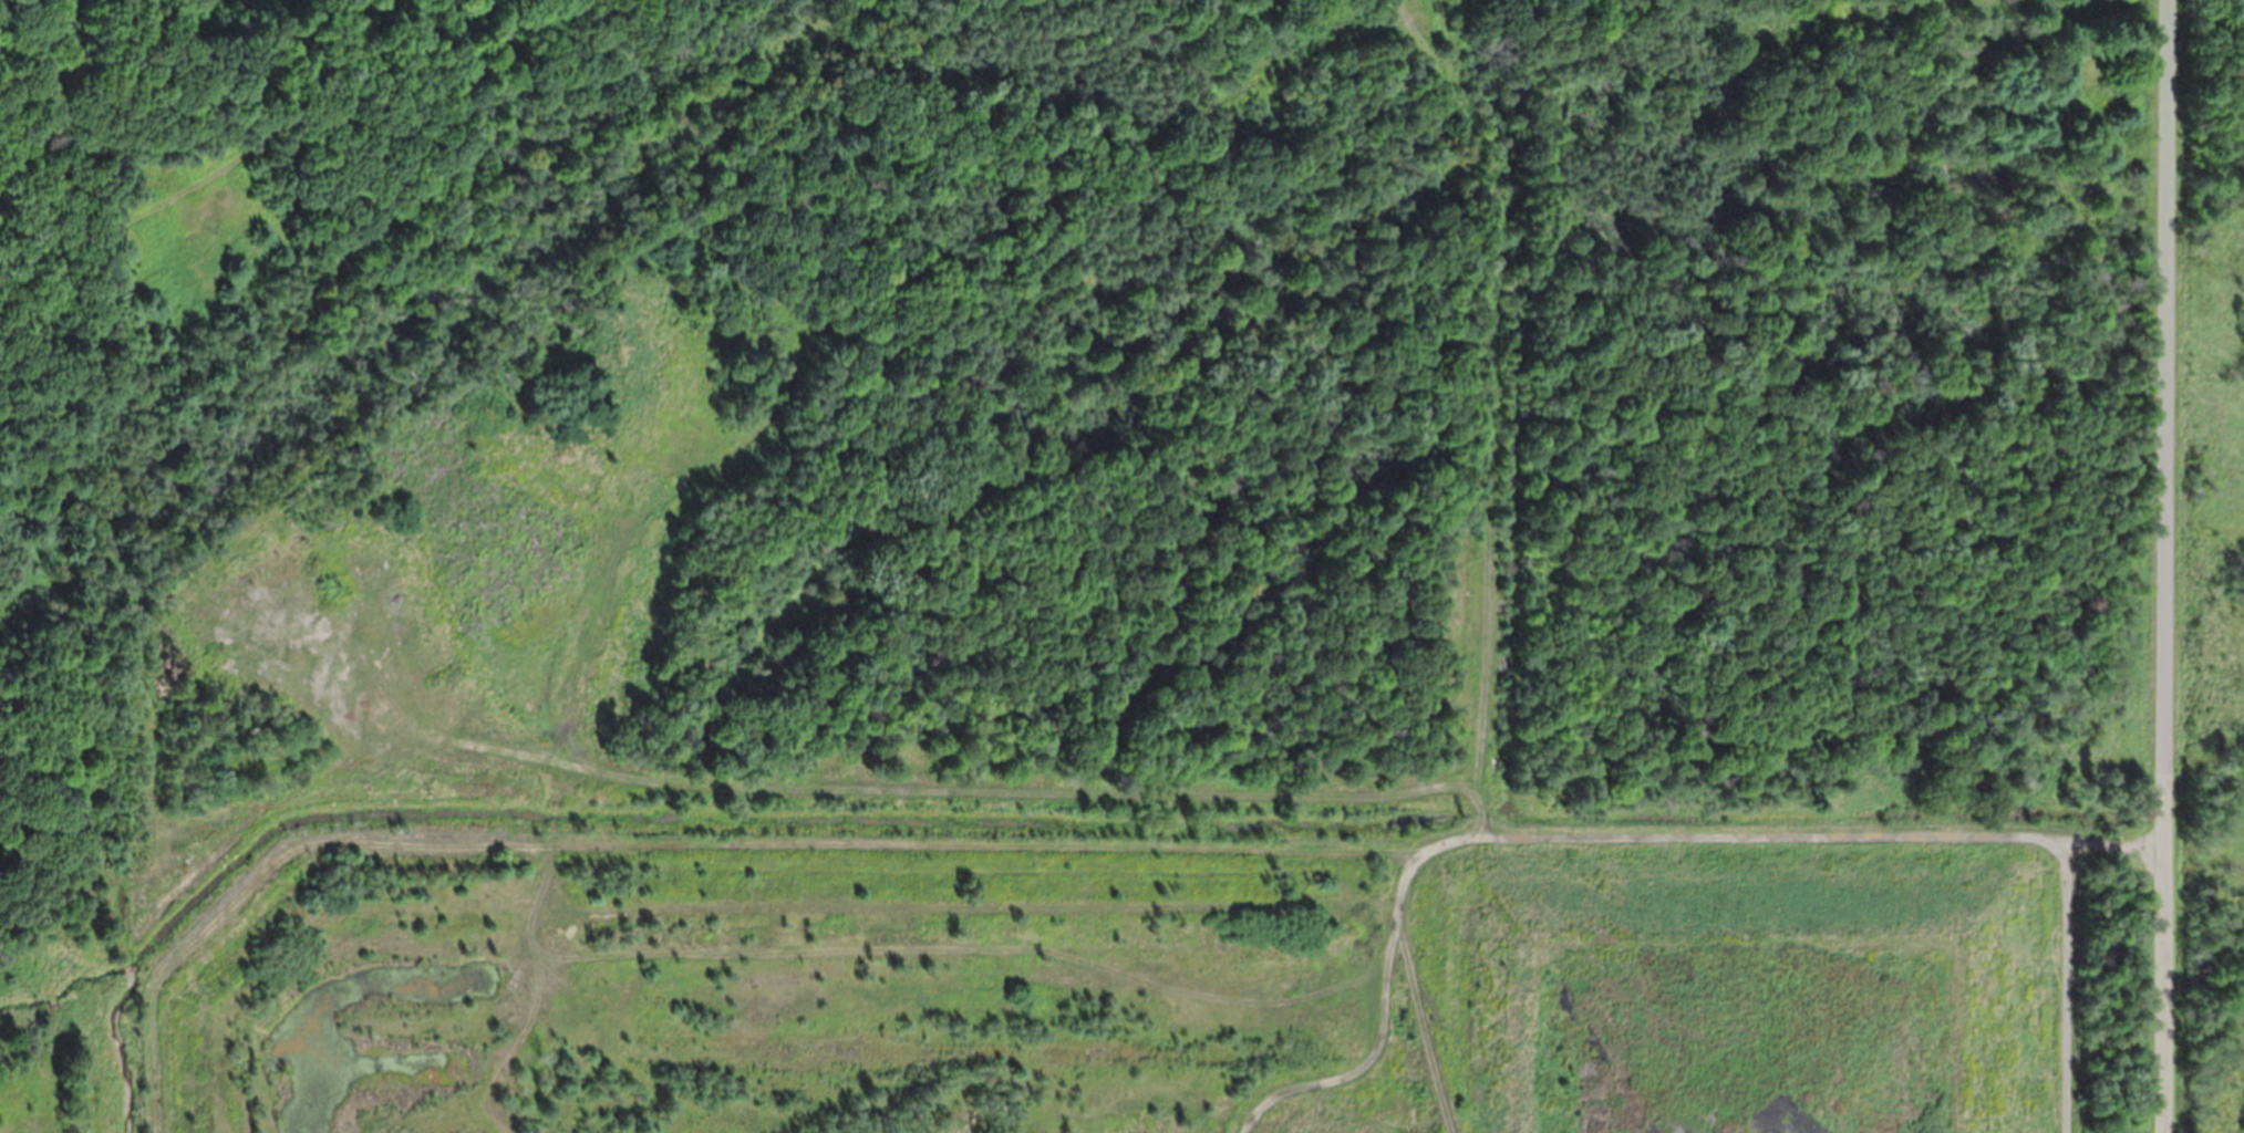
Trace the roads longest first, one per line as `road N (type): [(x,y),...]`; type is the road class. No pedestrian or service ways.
road 1 (residential): [(2158,1132),(2167,0)]

